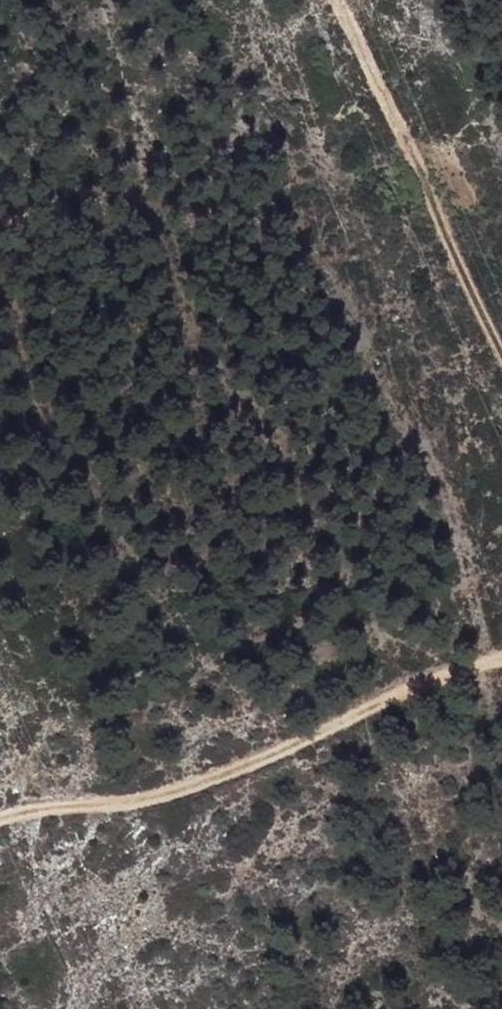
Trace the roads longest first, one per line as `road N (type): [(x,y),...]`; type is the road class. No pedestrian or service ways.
road 1 (track): [(501,658),(398,688),(271,757),(169,792),(57,806),(0,826)]
road 2 (track): [(501,351),(338,0)]

